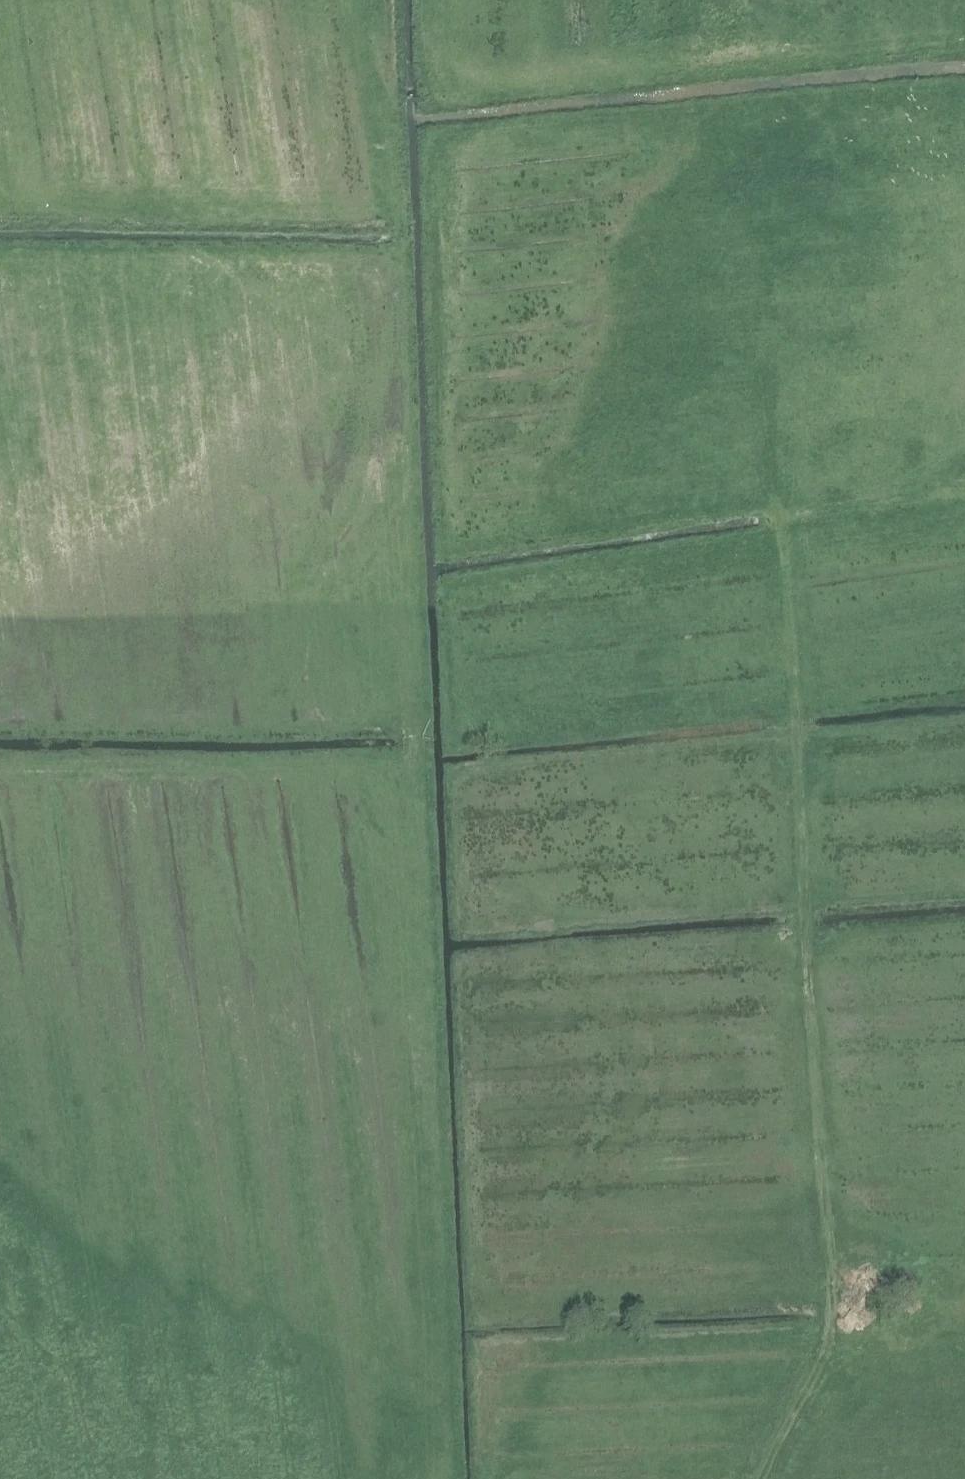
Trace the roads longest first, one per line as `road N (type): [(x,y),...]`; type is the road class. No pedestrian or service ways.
road 1 (track): [(765,1478),(839,1332),(780,551)]

